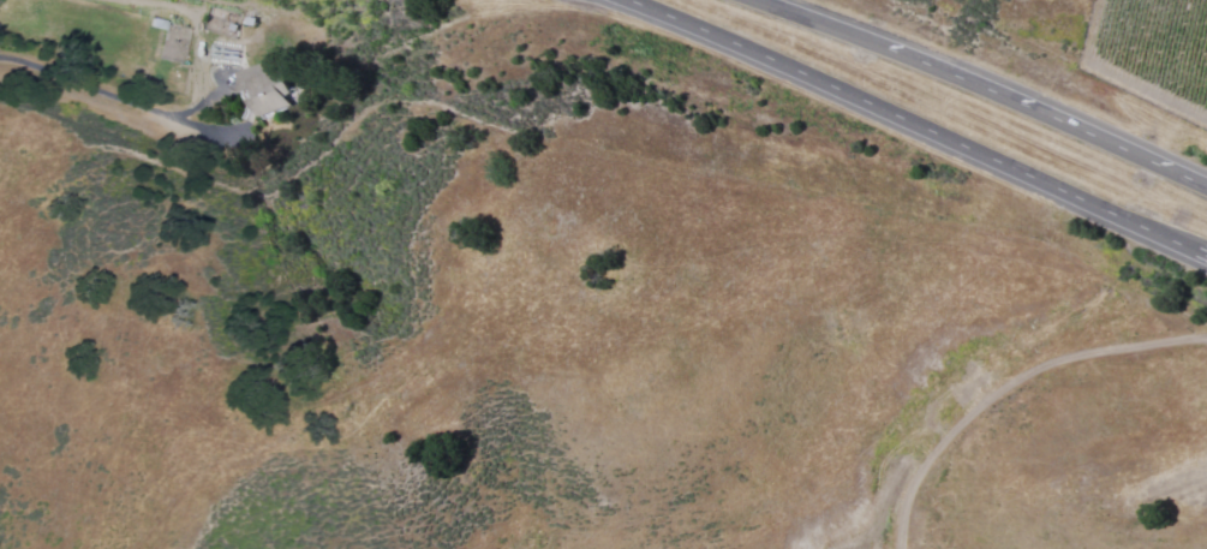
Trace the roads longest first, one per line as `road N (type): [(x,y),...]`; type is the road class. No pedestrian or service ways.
road 1 (primary): [(630,0),(826,72),(1206,250)]
road 2 (residential): [(0,68),(184,118),(256,120),(383,53),(509,0)]
road 3 (primary): [(1206,185),(764,0)]

